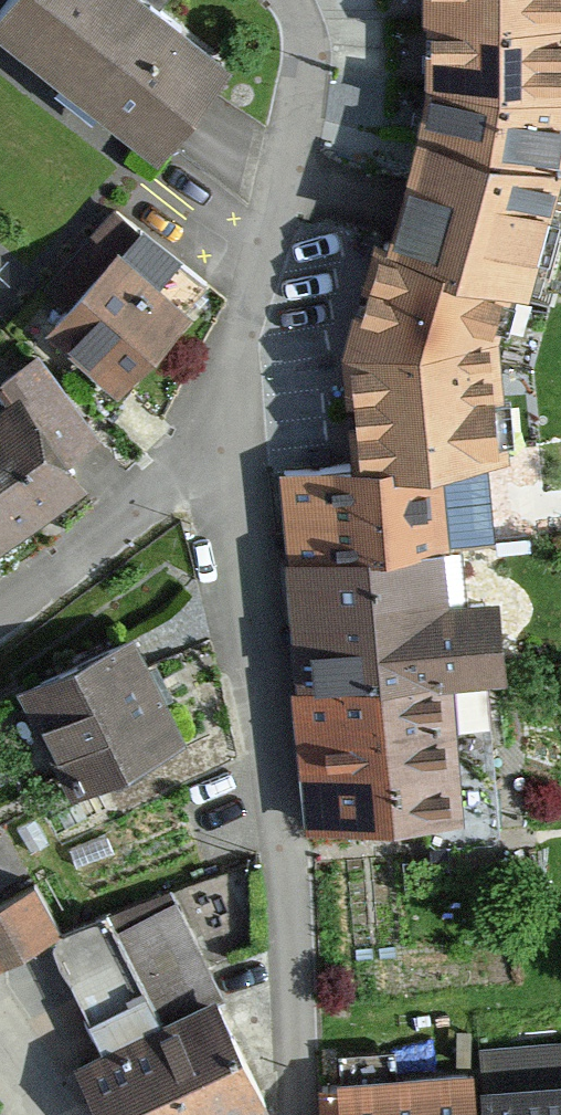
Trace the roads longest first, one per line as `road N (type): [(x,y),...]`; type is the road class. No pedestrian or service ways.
road 1 (residential): [(287,0),(297,69),(216,451),(283,895),(292,1114)]

